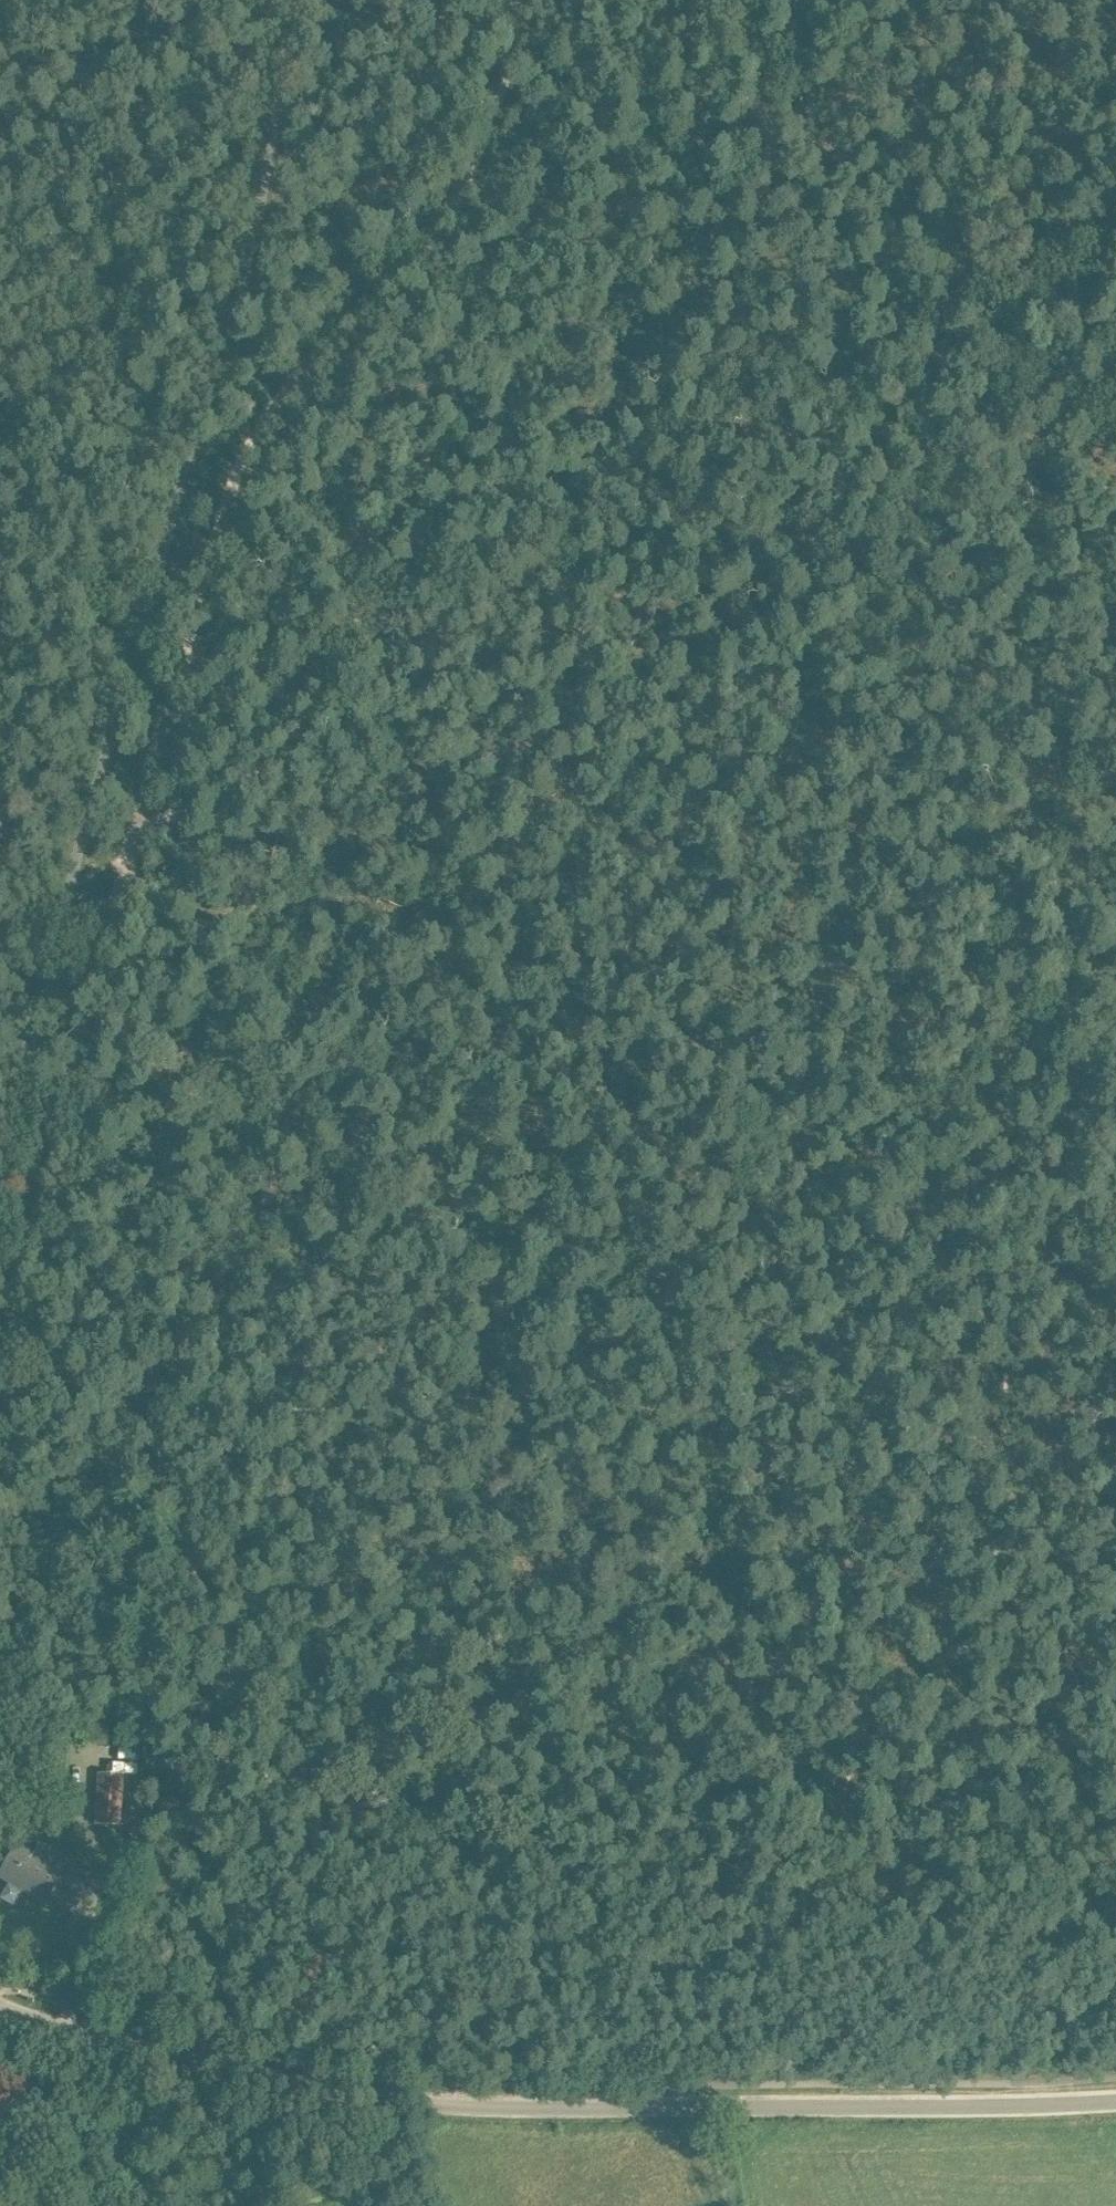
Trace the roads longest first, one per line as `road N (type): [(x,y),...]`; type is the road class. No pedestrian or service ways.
road 1 (unclassified): [(1115,2101),(412,2103),(304,2086),(0,2008)]
road 2 (track): [(125,854),(174,825),(288,726),(444,437),(465,371),(506,312),(663,157),(674,87),(702,21),(724,0)]
road 3 (track): [(520,0),(466,174),(410,260),(311,356),(244,456),(125,854)]
road 4 (track): [(0,1406),(125,854)]

